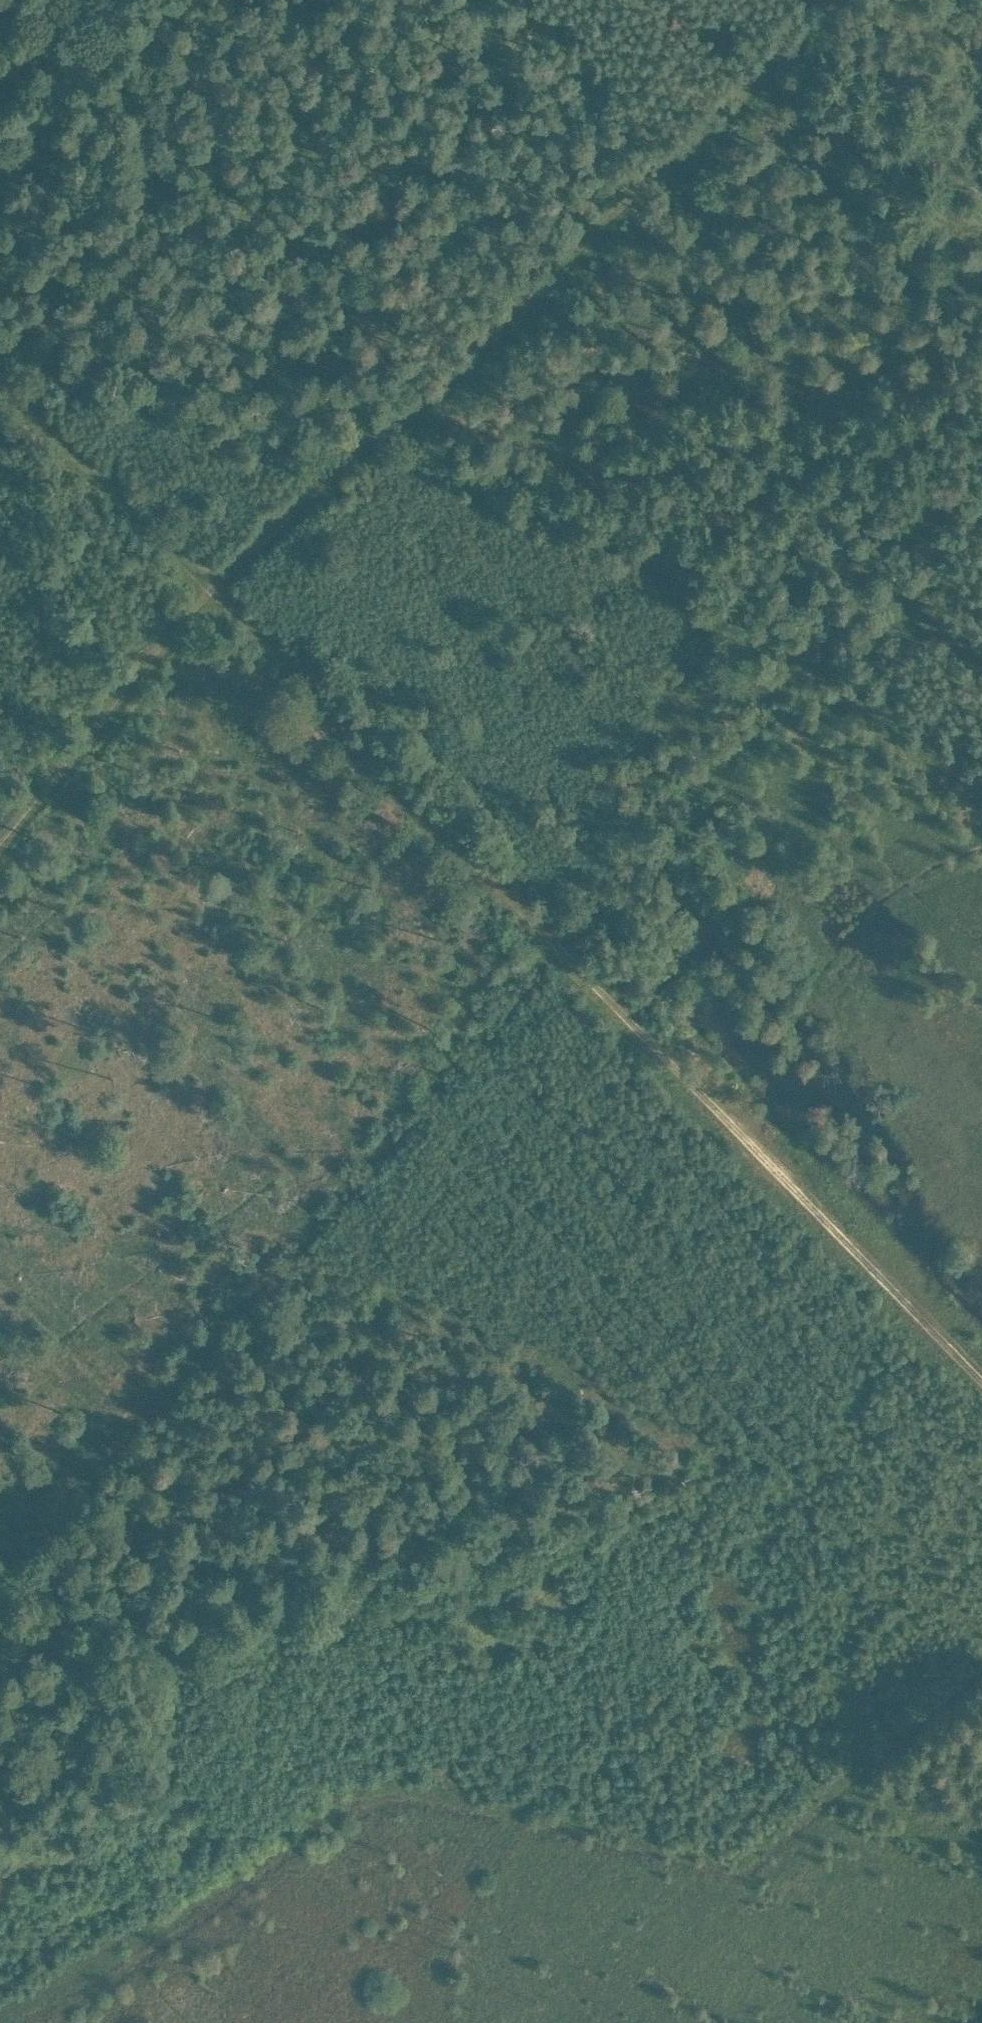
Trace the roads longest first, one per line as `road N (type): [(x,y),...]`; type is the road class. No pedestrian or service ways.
road 1 (track): [(981,1377),(214,587),(789,0)]
road 2 (track): [(0,376),(214,587),(0,841)]

